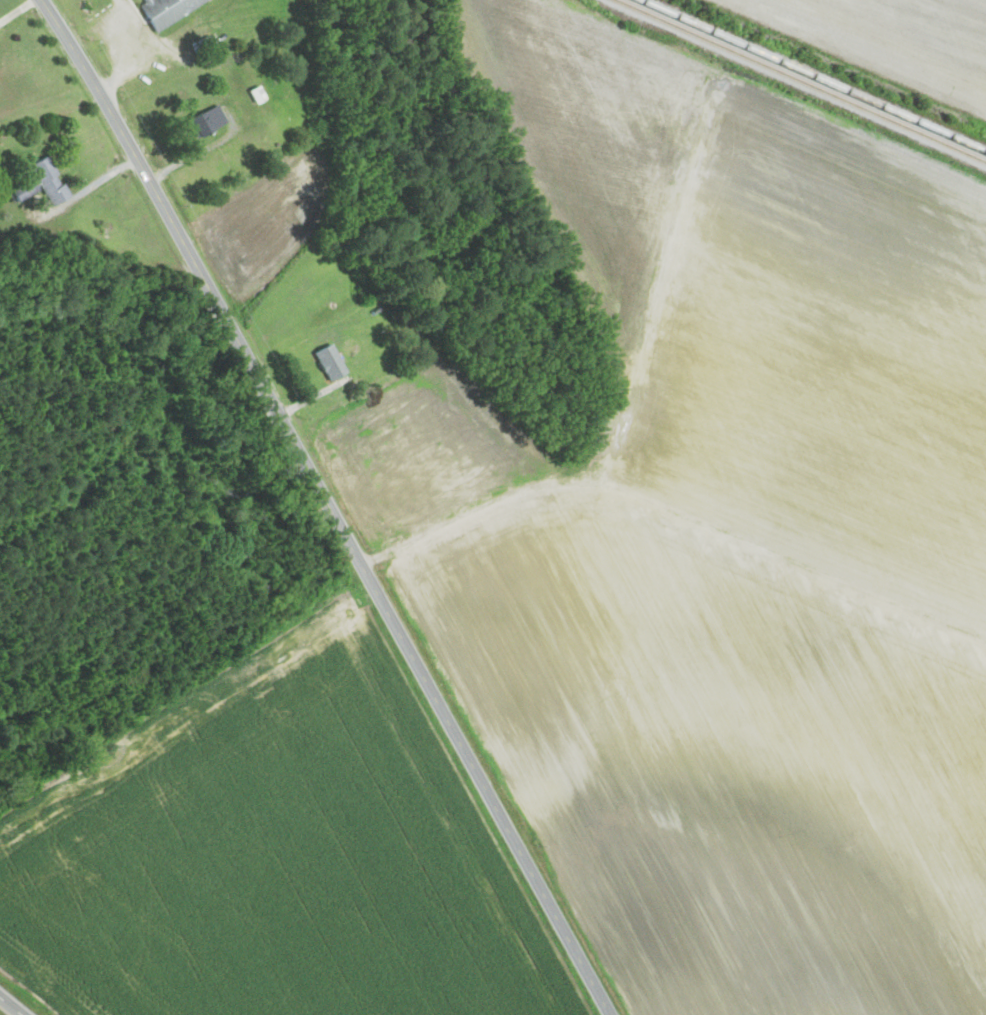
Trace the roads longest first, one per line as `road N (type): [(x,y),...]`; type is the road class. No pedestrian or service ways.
road 1 (residential): [(608,1014),(137,158),(42,0)]

